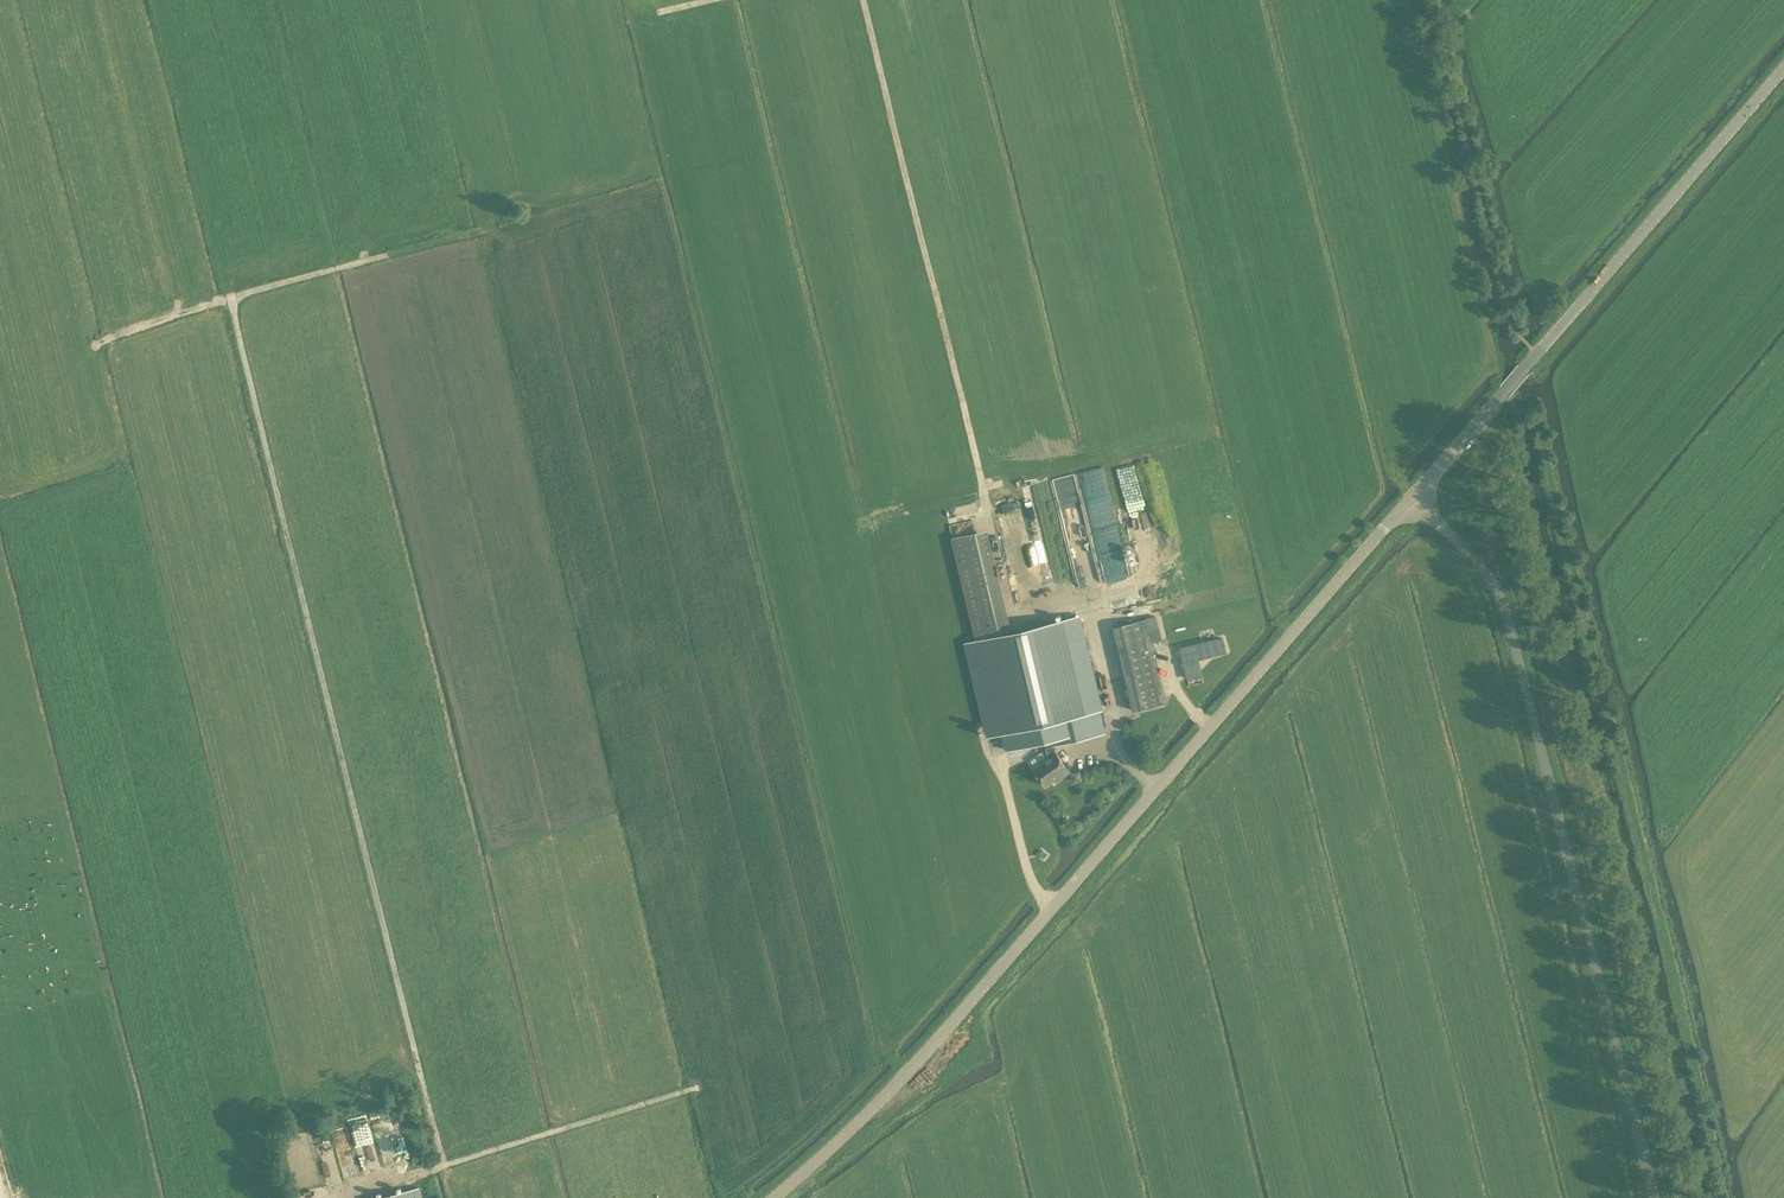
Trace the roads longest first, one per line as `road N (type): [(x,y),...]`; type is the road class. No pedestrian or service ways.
road 1 (track): [(350,1194),(444,1164),(231,299),(388,255)]
road 2 (unclassified): [(774,1197),(972,1002),(1411,499)]
road 3 (unclassified): [(1652,1197),(1504,604),(1483,570),(1411,499)]
road 4 (unclassified): [(1411,499),(1783,70)]
road 5 (track): [(988,506),(863,0)]
road 6 (track): [(444,1164),(695,1088)]

